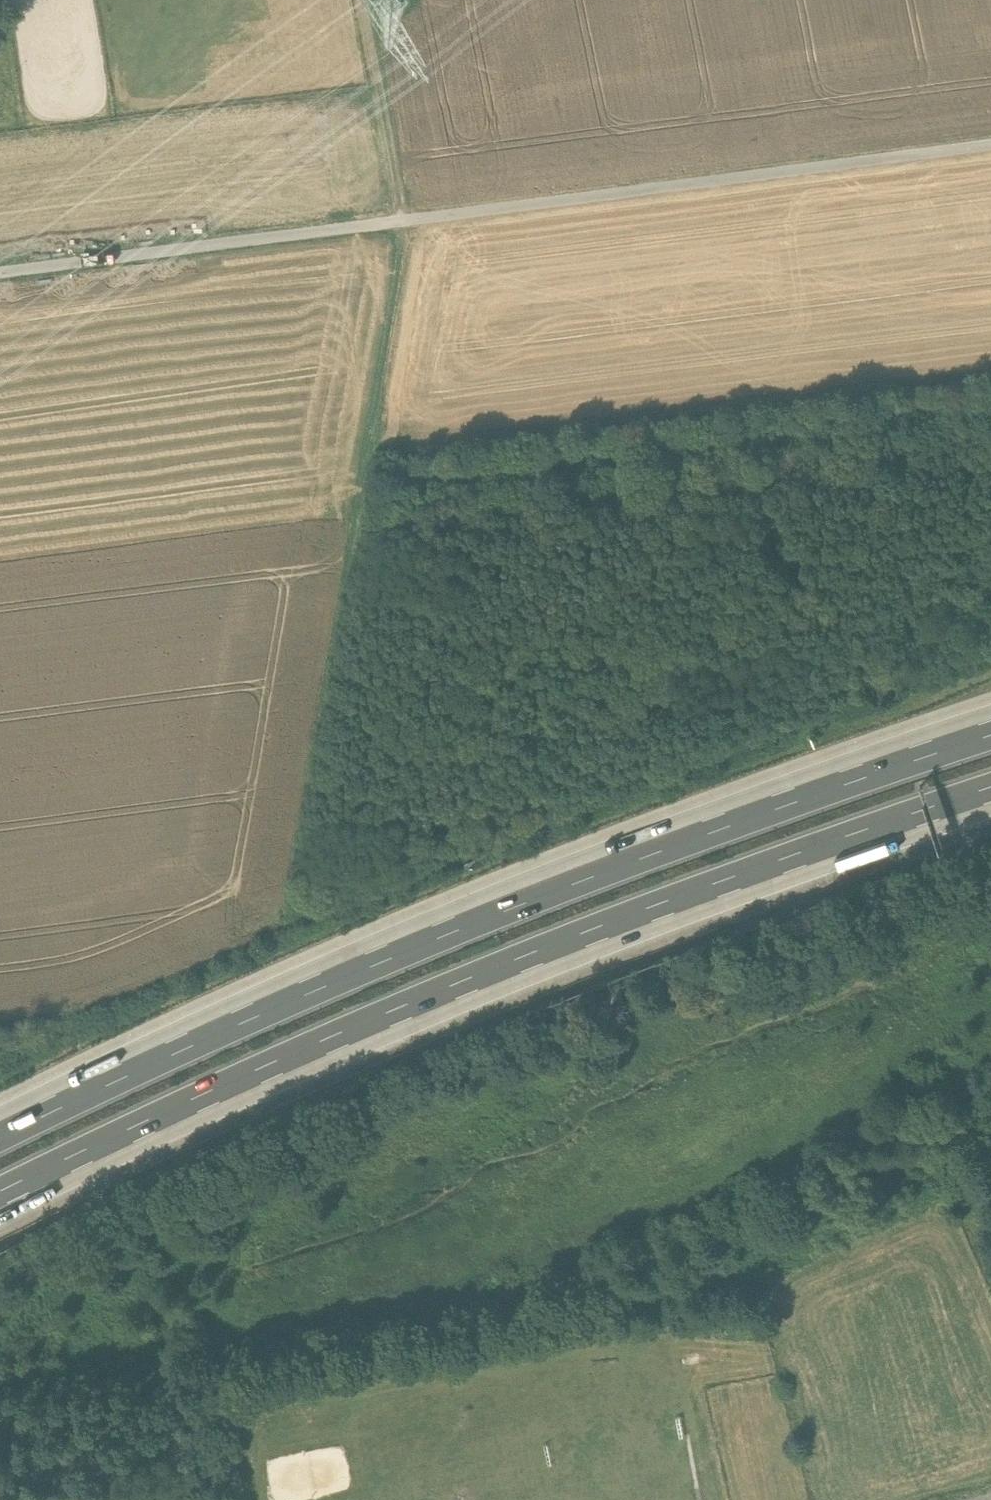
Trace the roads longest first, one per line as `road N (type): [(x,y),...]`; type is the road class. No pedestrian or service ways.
road 1 (motorway): [(0,1208),(437,1005),(846,844),(990,797)]
road 2 (motorway): [(990,720),(599,858),(206,1024),(0,1123)]
road 3 (track): [(990,147),(0,274)]
road 4 (track): [(362,0),(405,221)]
road 5 (track): [(204,1499),(215,1307)]

